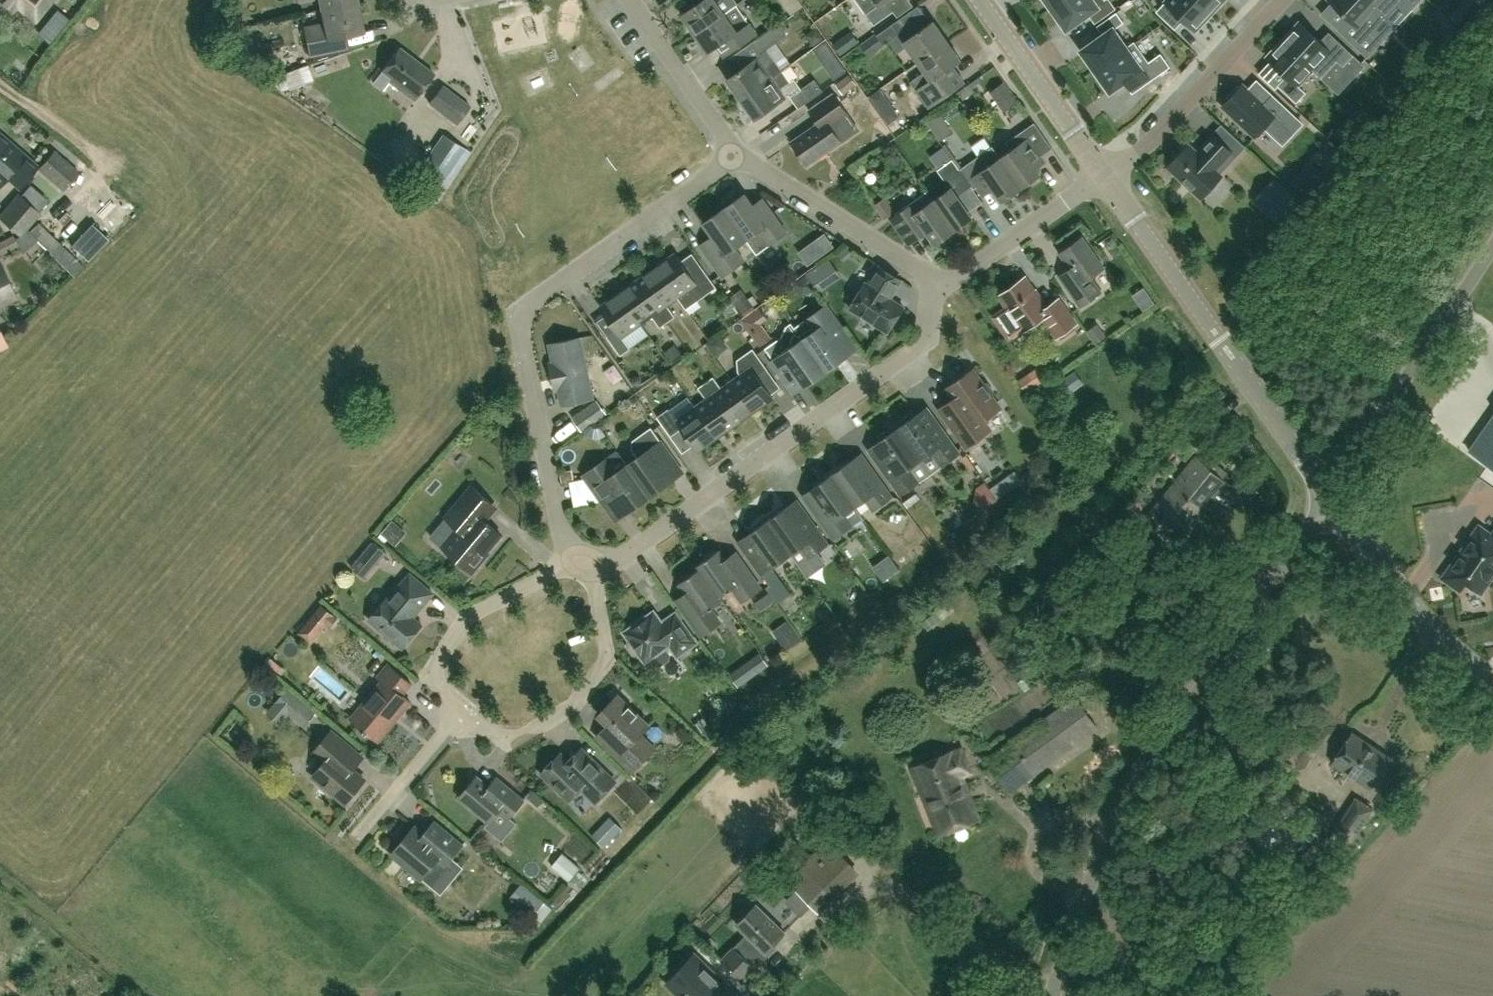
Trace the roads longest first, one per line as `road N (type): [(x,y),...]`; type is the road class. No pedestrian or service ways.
road 1 (unclassified): [(1064,995),(1088,909),(1127,819),(1332,499)]
road 2 (residential): [(573,553),(556,506),(524,319),(536,296),(734,153)]
road 3 (residential): [(935,279),(929,339),(627,554),(596,567)]
road 4 (tertiary): [(1332,499),(1104,174)]
road 5 (unclassified): [(1332,499),(1492,252)]
road 6 (residential): [(596,567),(608,644),(603,671),(576,703),(529,735),(500,739),(464,714)]
road 7 (residential): [(1278,0),(1104,174)]
road 8 (tertiary): [(1492,684),(1394,590),(1332,499)]
road 9 (residential): [(935,279),(734,153)]
road 10 (residential): [(464,714),(439,681),(450,638),(468,617),(573,553)]
road 11 (tertiary): [(1104,174),(974,0)]
road 12 (residential): [(1104,174),(958,279),(935,279)]
road 13 (residential): [(734,153),(629,0)]
road 14 (residential): [(354,845),(464,714)]

